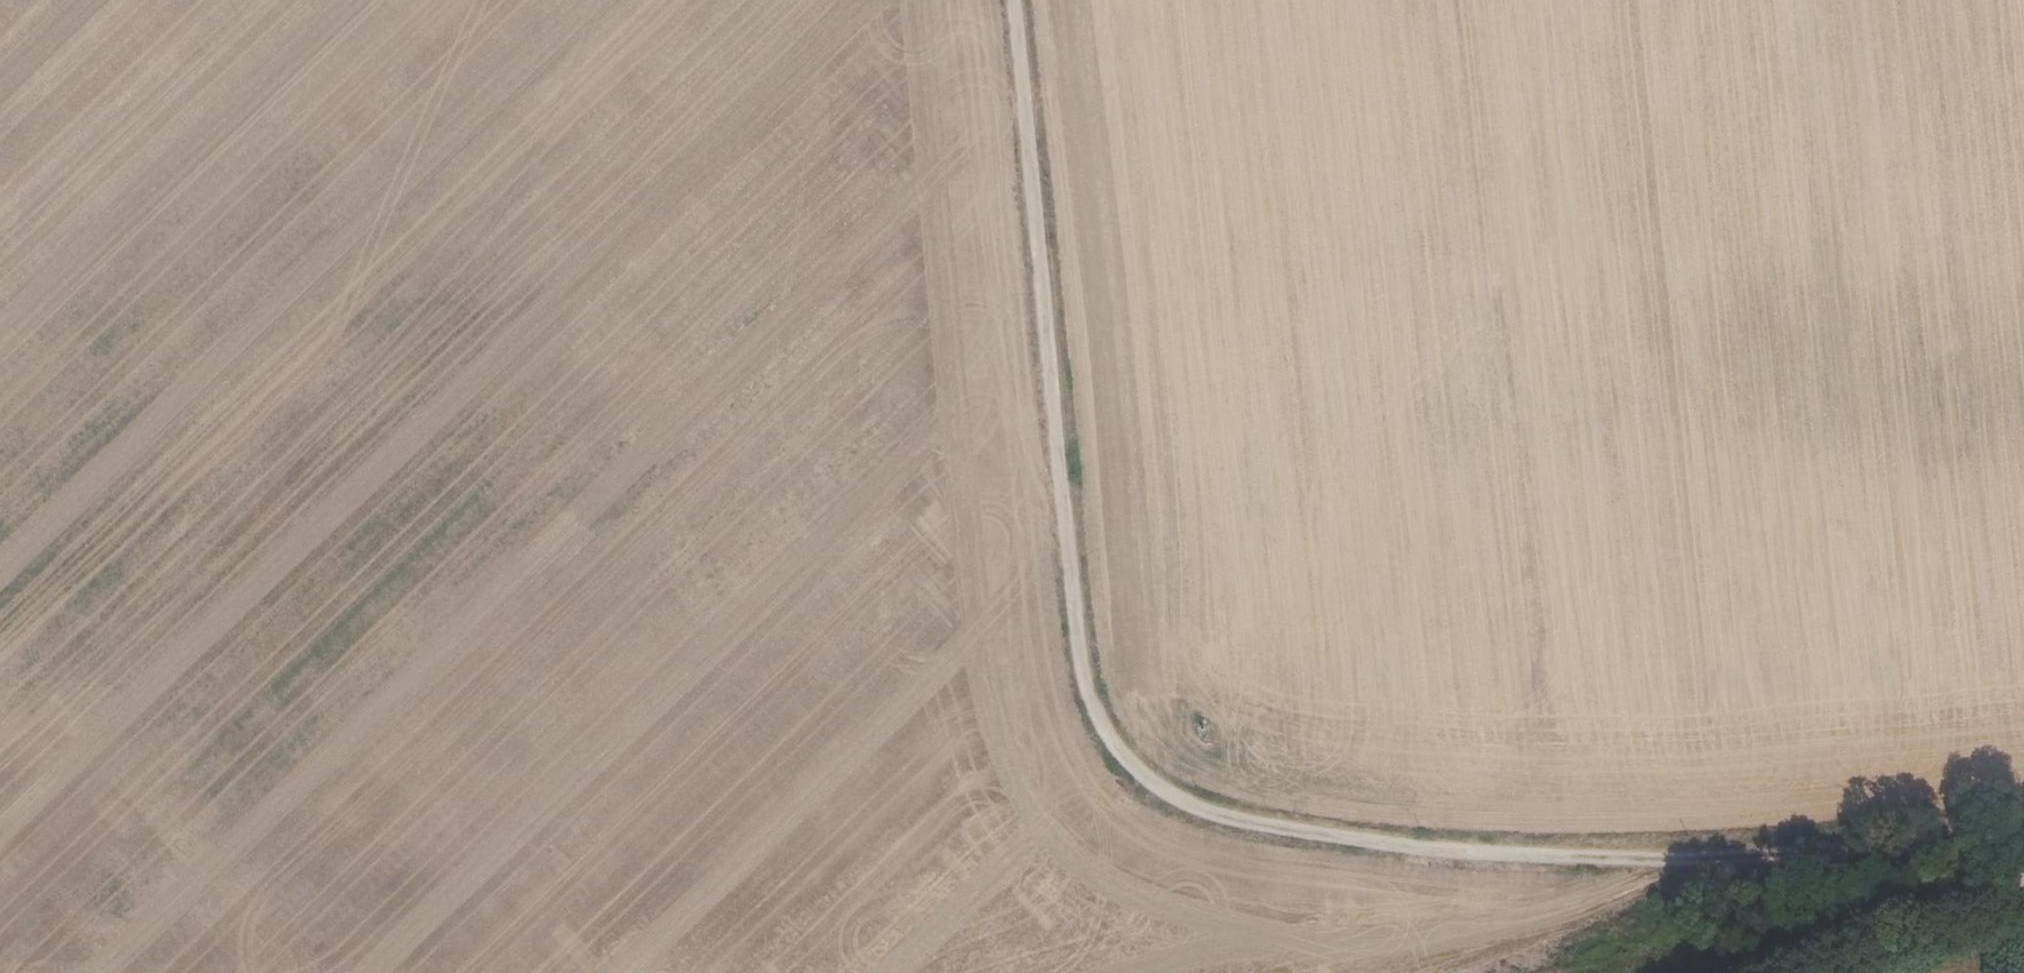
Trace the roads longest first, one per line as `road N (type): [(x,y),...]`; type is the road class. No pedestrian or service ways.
road 1 (track): [(1013,0),(1078,650),(1104,728),(1149,778),(1215,813),(1399,850),(1694,859),(2023,832)]
road 2 (track): [(1899,913),(1679,927),(1539,972)]
road 3 (unclassified): [(2023,877),(1741,972)]

